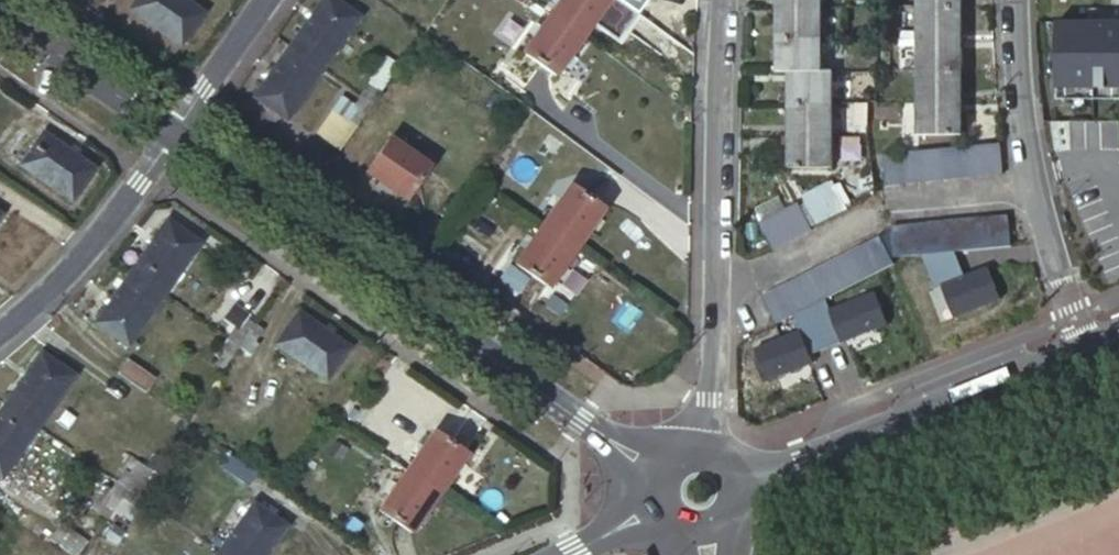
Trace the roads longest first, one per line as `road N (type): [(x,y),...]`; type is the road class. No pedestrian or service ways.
road 1 (tertiary): [(175,137),(568,413),(663,469)]
road 2 (residential): [(726,0),(714,399),(705,448)]
road 3 (tertiary): [(741,479),(1088,350)]
road 4 (residential): [(1088,350),(1023,130),(1015,0)]
road 5 (residential): [(0,335),(35,311),(95,247),(175,137)]
road 6 (tertiary): [(0,16),(175,137)]
road 7 (residential): [(175,137),(267,0)]

